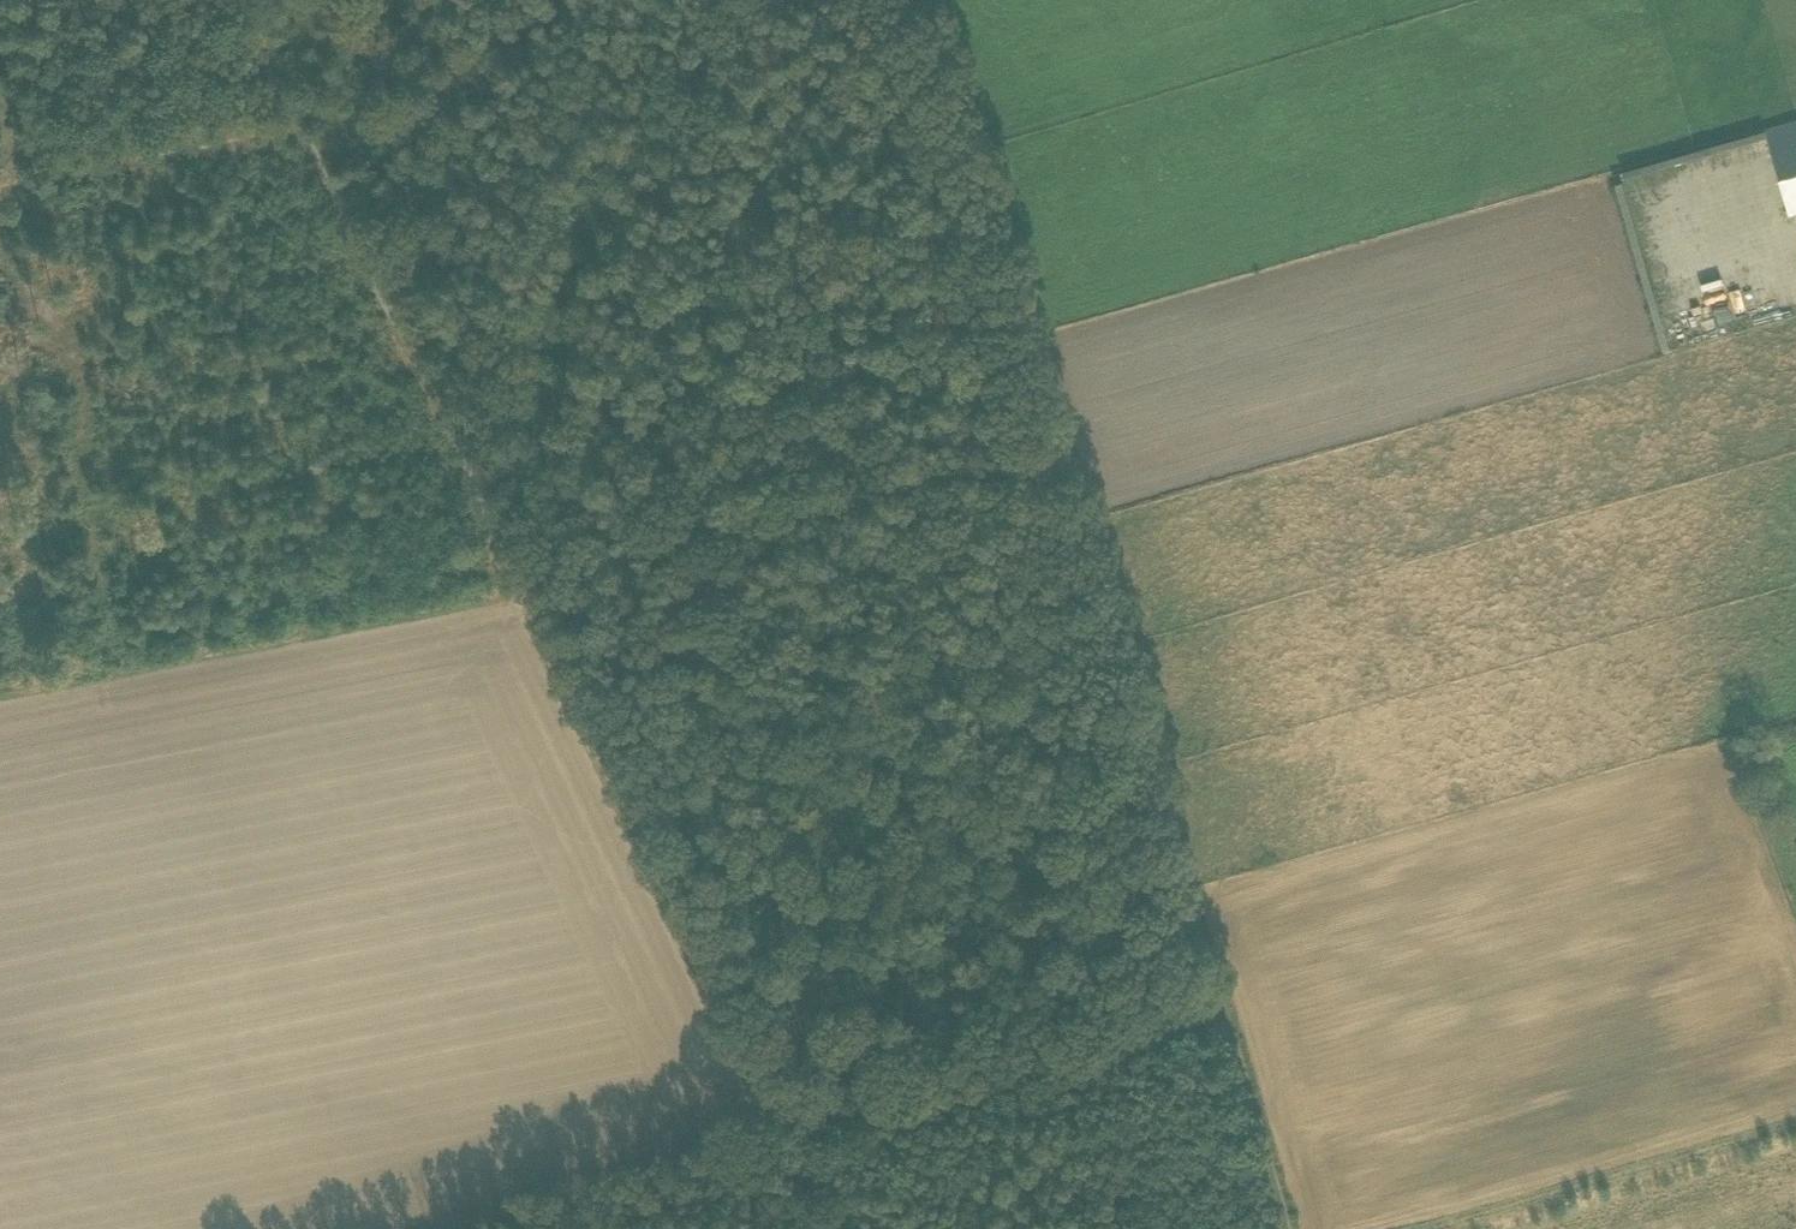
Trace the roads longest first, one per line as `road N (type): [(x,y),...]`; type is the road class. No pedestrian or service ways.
road 1 (track): [(1222,1017),(922,0)]
road 2 (track): [(1054,467),(508,590)]
road 3 (track): [(277,125),(508,590)]
road 4 (track): [(1282,1228),(1222,1017)]
road 5 (track): [(277,125),(214,0)]

